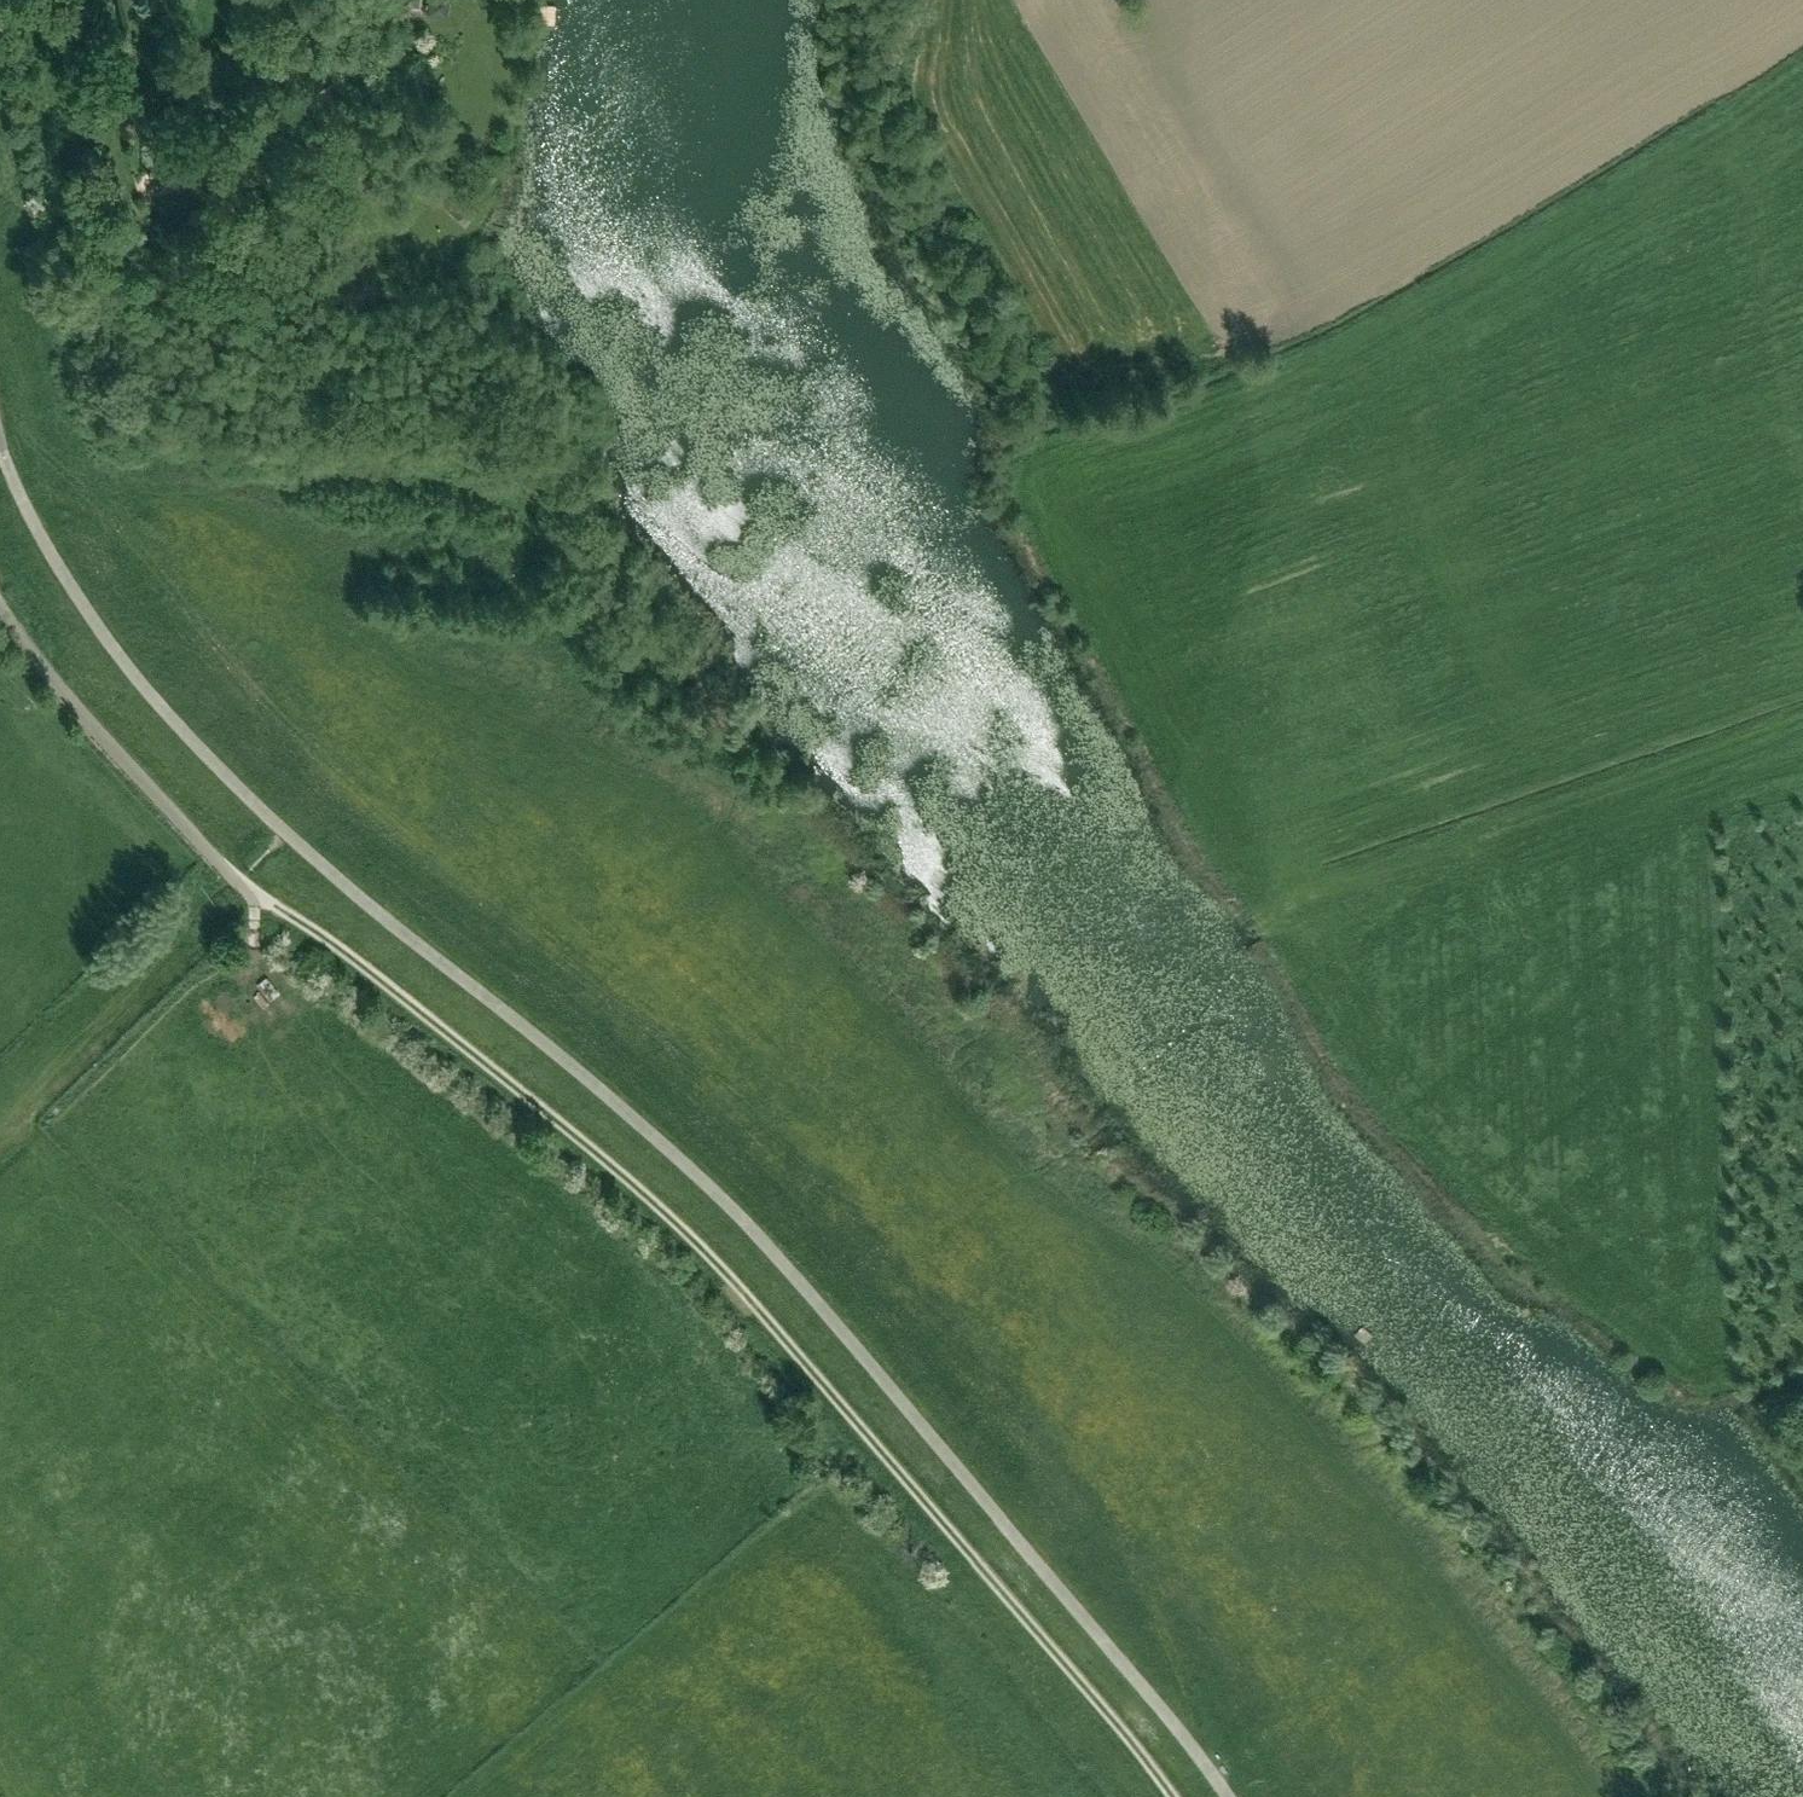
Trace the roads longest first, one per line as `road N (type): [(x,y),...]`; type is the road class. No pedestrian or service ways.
road 1 (unclassified): [(1175,1796),(688,1231),(444,1029),(310,927),(250,893),(79,713),(0,606)]

